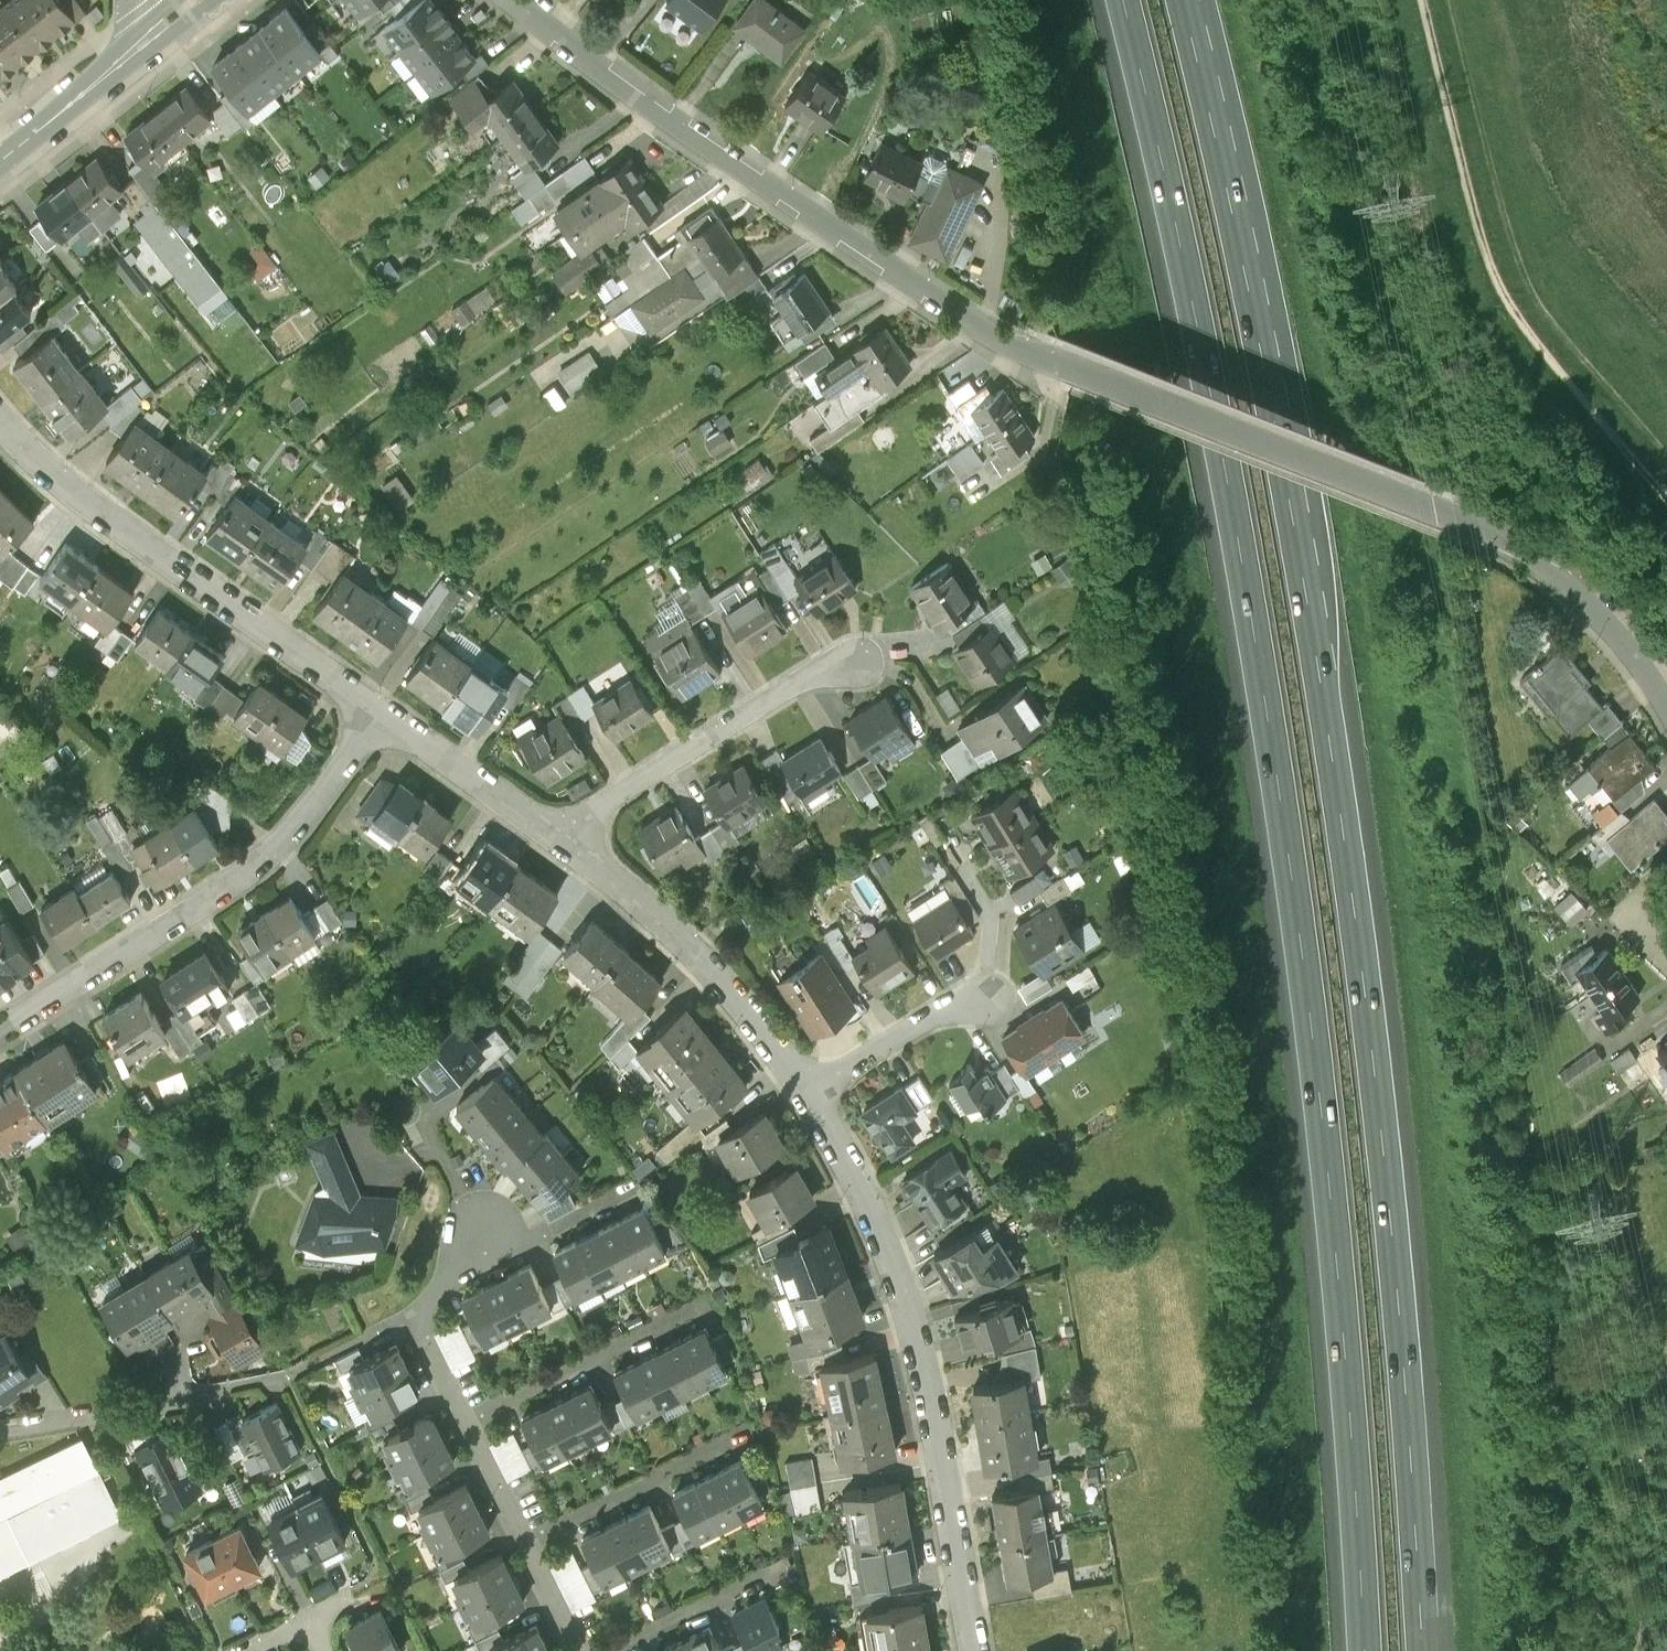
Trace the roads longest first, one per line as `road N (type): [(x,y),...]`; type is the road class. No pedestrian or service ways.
road 1 (motorway): [(1421,1650),(1415,1454),(1341,797),(1254,293),(1182,0)]
road 2 (motorway): [(1120,0),(1194,309),(1279,795),(1353,1465),(1361,1650)]
road 3 (residential): [(1666,702),(1586,598),(1534,554),(1450,511),(994,330),(665,114),(516,0)]
road 4 (residential): [(977,1650),(925,1337),(870,1198),(810,1092)]
road 5 (track): [(1420,0),(1475,210),(1507,302),(1666,496)]
road 6 (residential): [(381,715),(82,494),(0,419)]
road 7 (residential): [(636,1187),(528,1238),(482,1233),(449,1280),(412,1312),(465,1421)]
road 8 (residential): [(810,1092),(736,994),(655,913),(556,835)]
road 9 (residential): [(556,835),(810,675),(858,662)]
road 10 (residential): [(465,1421),(704,1304)]
road 11 (residential): [(381,715),(290,836),(209,895)]
road 12 (secondary): [(0,158),(195,0)]
road 13 (residential): [(209,895),(0,1031)]
road 14 (residential): [(526,1544),(738,1437)]
road 15 (residential): [(0,1433),(217,1397)]
road 16 (residential): [(556,835),(381,715)]
road 17 (residential): [(810,1092),(946,1010),(990,996)]
road 18 (residential): [(764,1575),(605,1650)]
road 19 (residential): [(465,1421),(526,1544)]
road 20 (residential): [(526,1544),(580,1650)]

